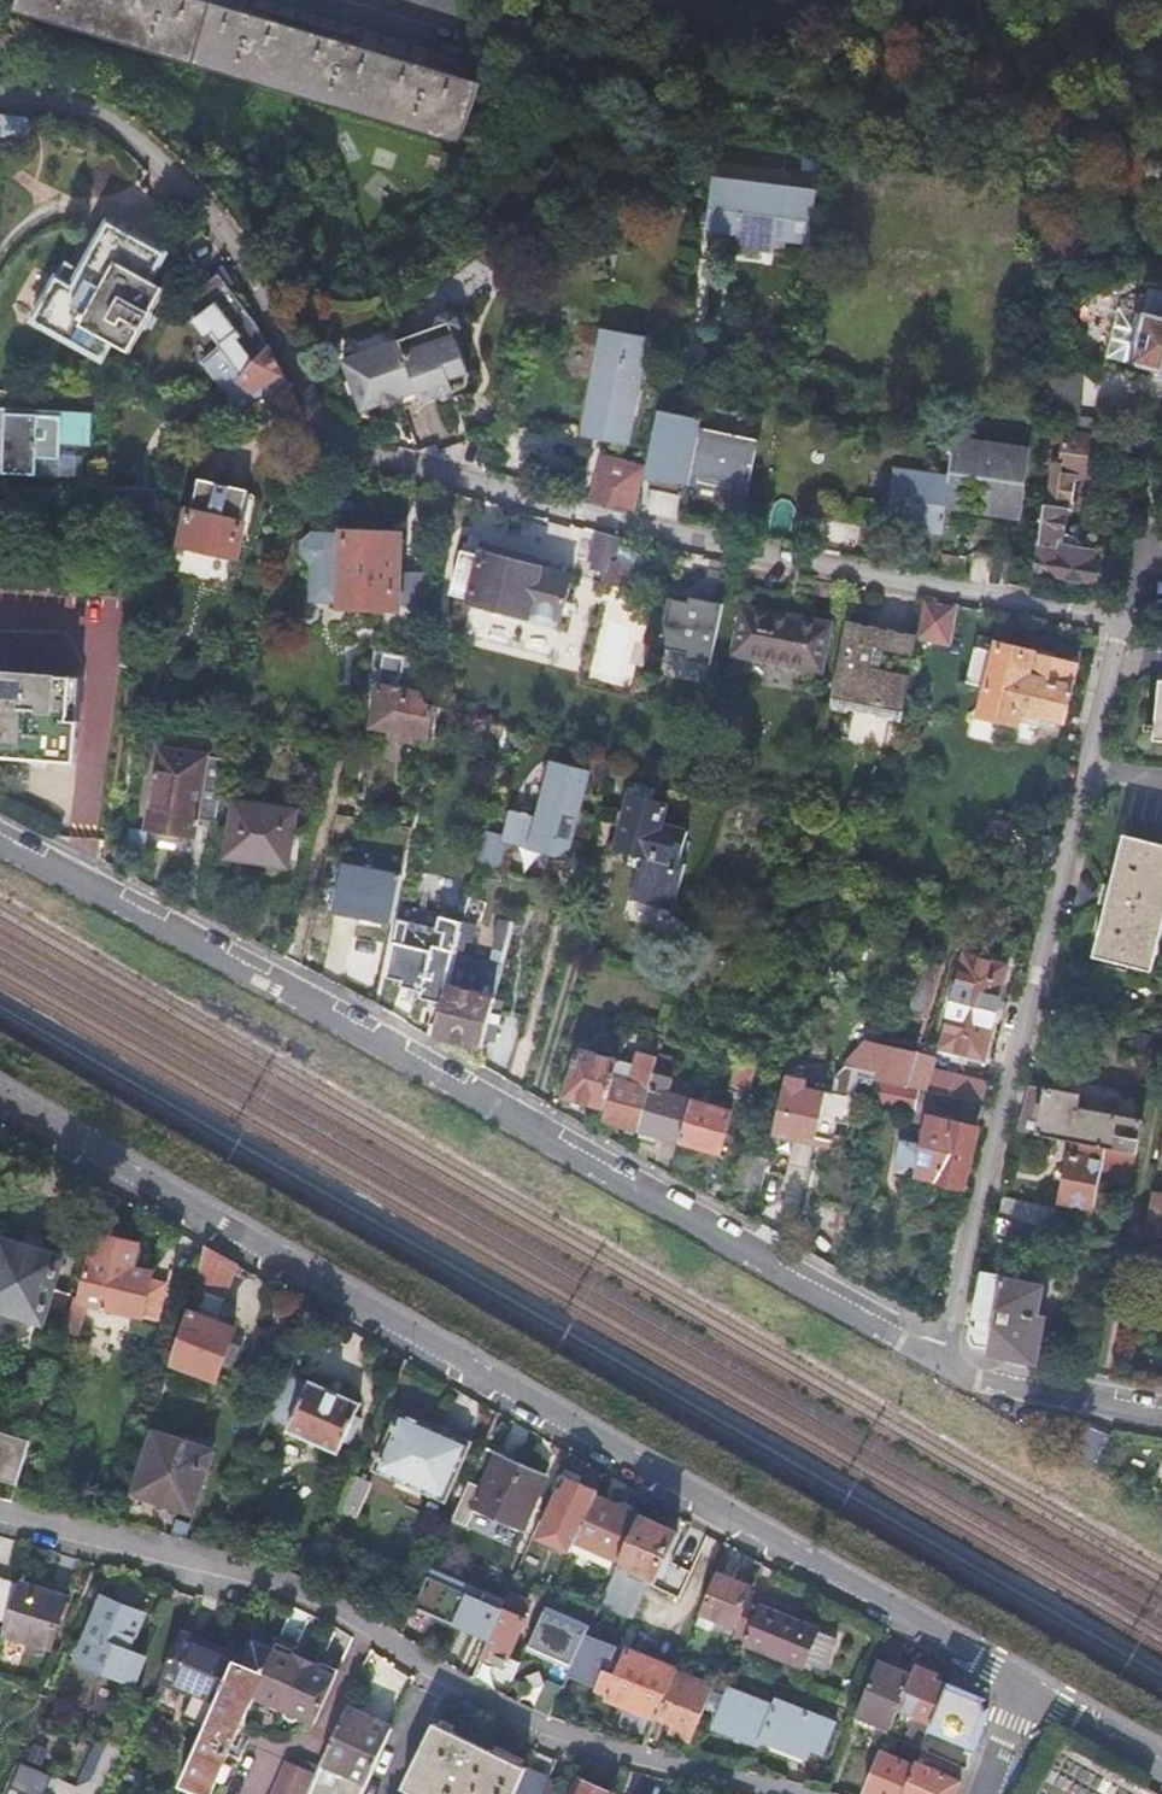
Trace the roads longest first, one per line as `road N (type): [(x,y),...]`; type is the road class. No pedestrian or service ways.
road 1 (residential): [(942,1359),(1127,623),(672,531),(362,453),(328,426),(238,243),(143,141),(81,109),(0,99)]
road 2 (residential): [(0,1120),(1031,1687)]
road 3 (residential): [(942,1359),(283,990),(0,842)]
road 4 (residential): [(774,1793),(538,1727),(278,1585),(0,1514)]
road 5 (residential): [(1161,1415),(942,1359)]
road 6 (residential): [(1031,1687),(1161,1761)]

